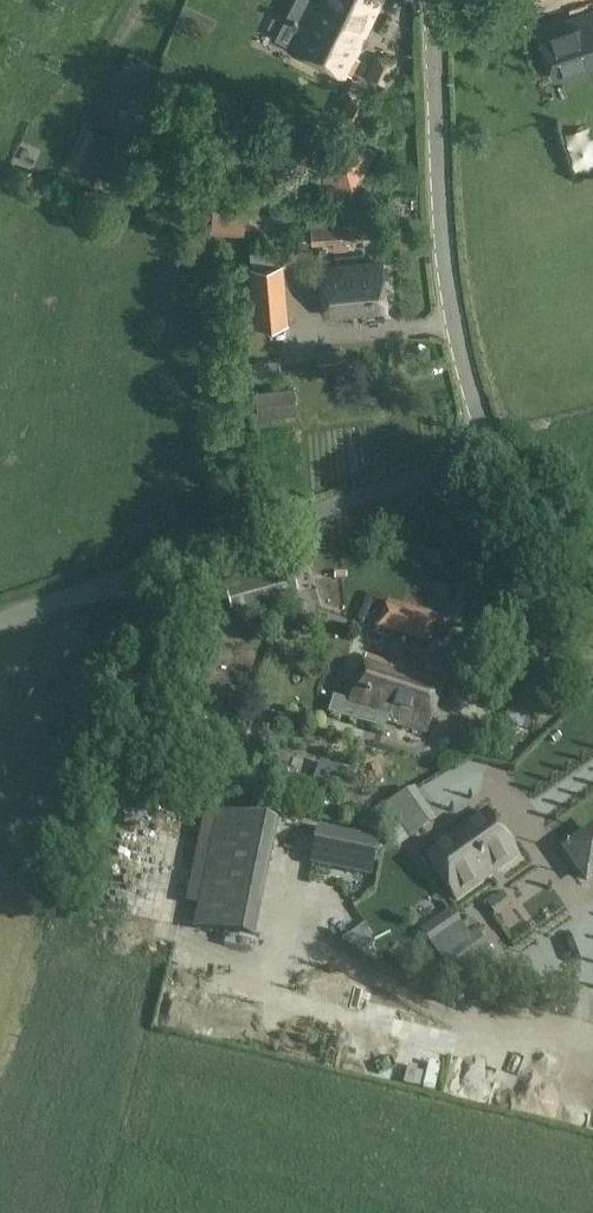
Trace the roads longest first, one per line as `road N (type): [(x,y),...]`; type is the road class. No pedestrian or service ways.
road 1 (unclassified): [(0,620),(489,448)]
road 2 (unclassified): [(489,448),(444,303),(430,0)]
road 3 (unclassified): [(592,619),(489,448)]

